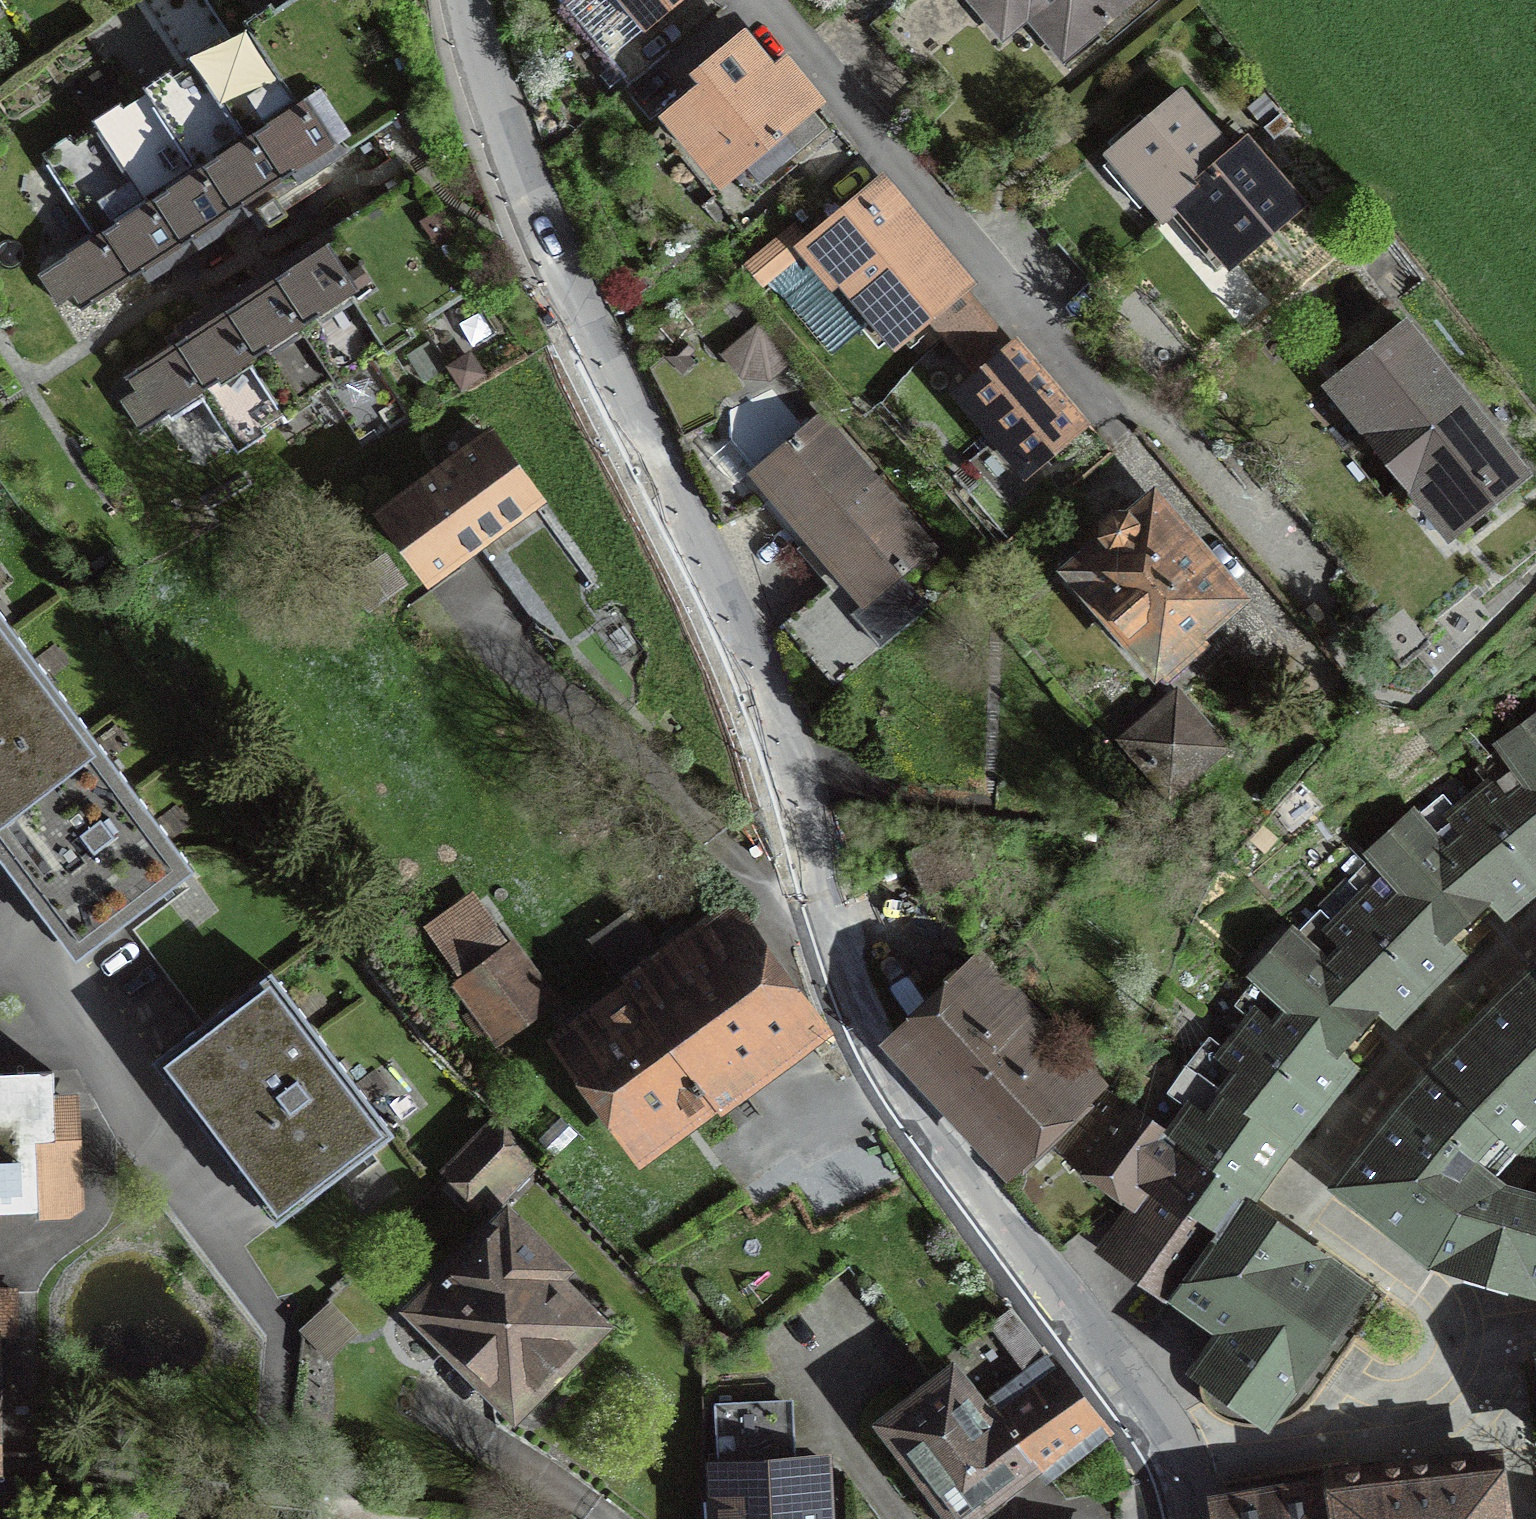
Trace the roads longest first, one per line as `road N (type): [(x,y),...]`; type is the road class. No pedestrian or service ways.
road 1 (residential): [(468,0),(529,193),(747,648),(857,1002),(884,1065),(1148,1403),(1180,1459)]
road 2 (residential): [(774,0),(1337,600)]
road 3 (residential): [(1180,1459),(1336,1432),(1433,1392),(1456,1341),(1434,1288)]

